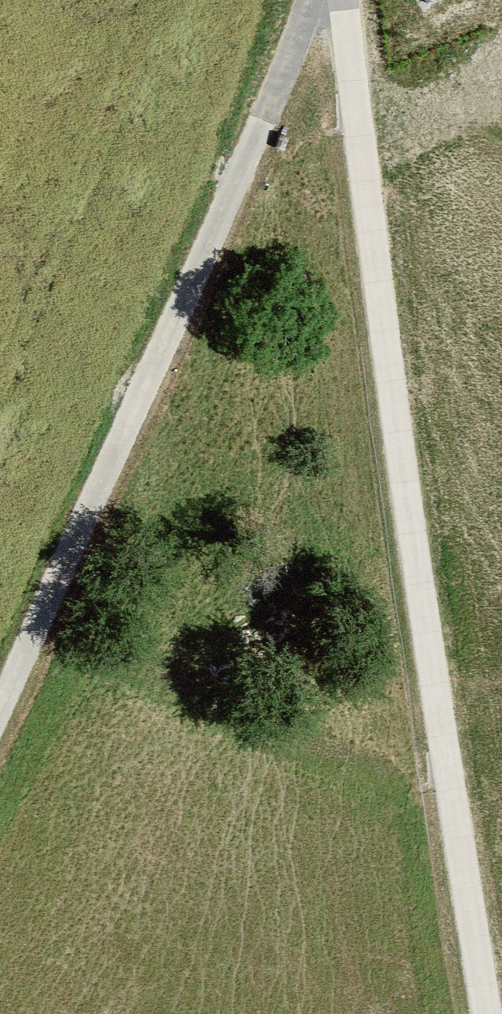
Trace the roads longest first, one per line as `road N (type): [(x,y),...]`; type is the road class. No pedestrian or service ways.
road 1 (unclassified): [(484,1013),(442,749),(347,0)]
road 2 (track): [(0,688),(96,497),(303,0)]

